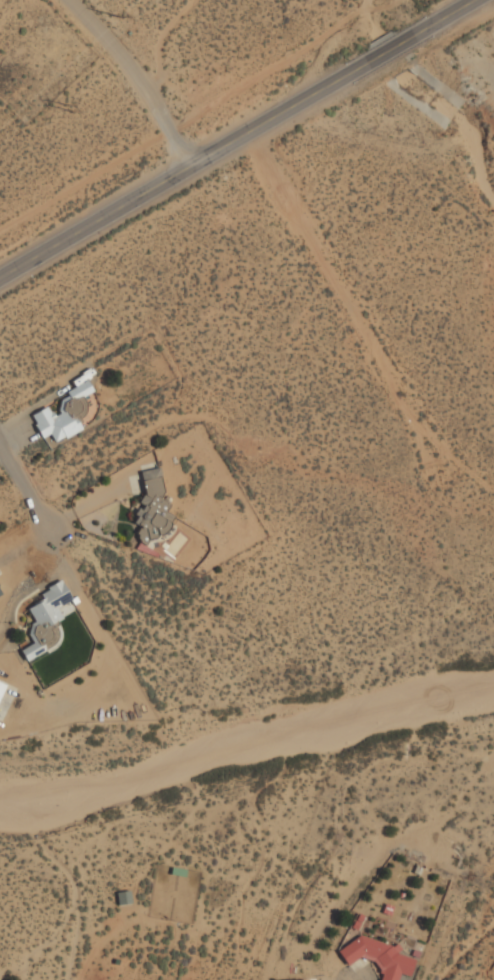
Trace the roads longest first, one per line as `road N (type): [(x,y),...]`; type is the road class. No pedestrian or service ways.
road 1 (tertiary): [(468,0),(0,282)]
road 2 (residential): [(67,0),(137,75),(184,168)]

